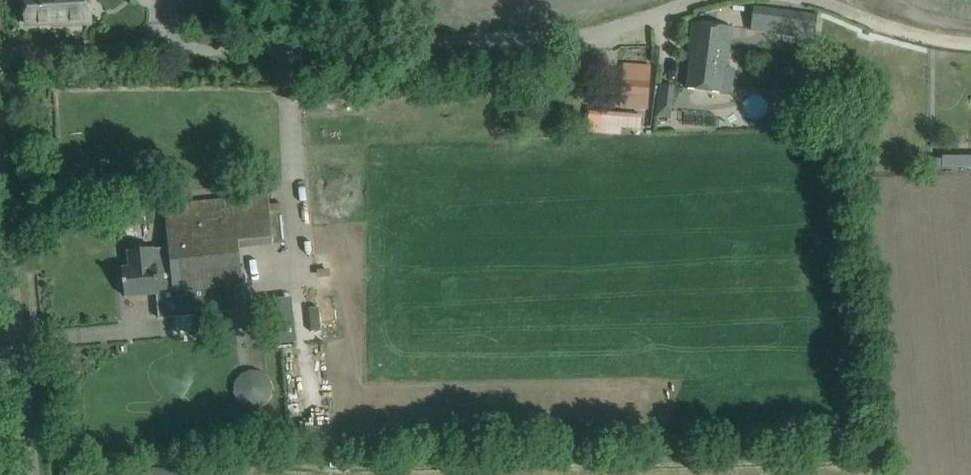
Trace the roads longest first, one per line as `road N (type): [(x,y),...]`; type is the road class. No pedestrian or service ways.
road 1 (residential): [(0,54),(580,36),(707,0)]
road 2 (tertiary): [(28,474),(0,198)]
road 3 (residential): [(816,0),(927,37),(970,43)]

